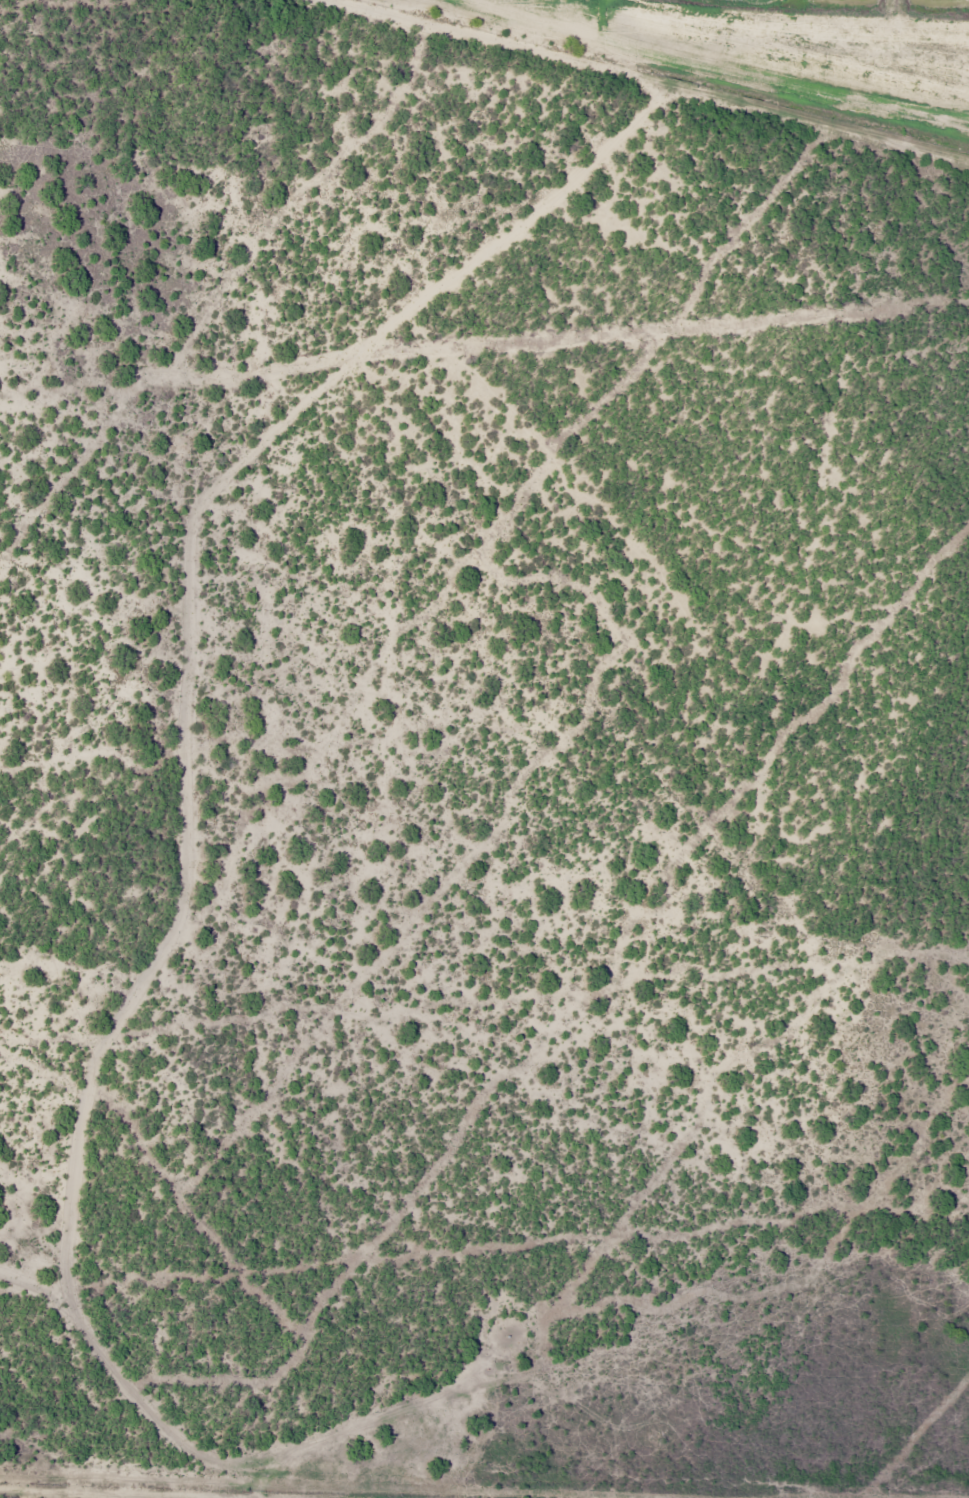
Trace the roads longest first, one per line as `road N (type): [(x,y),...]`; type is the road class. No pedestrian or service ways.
road 1 (residential): [(432,0),(968,131)]

